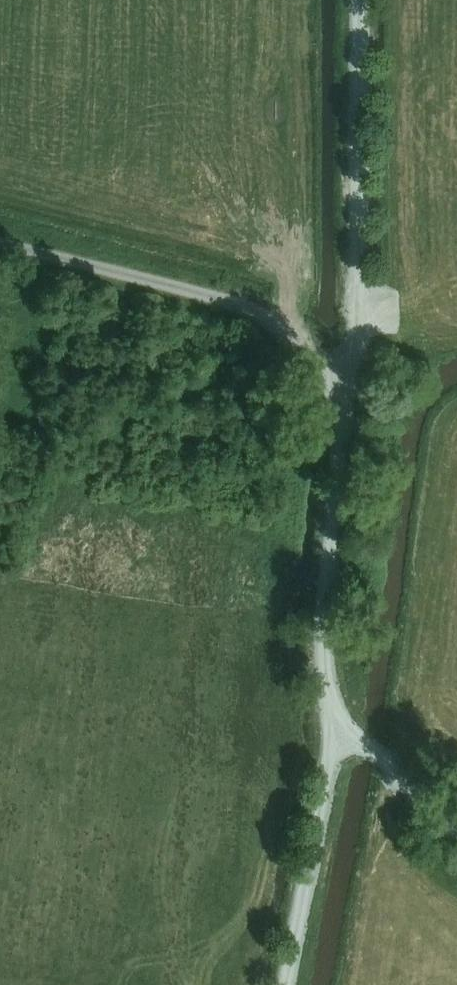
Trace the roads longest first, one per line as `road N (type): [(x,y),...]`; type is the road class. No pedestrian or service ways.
road 1 (unclassified): [(364,0),(363,259),(350,385)]
road 2 (unclassified): [(350,385),(240,310),(0,246)]
road 3 (unclassified): [(340,719),(328,680),(325,620),(350,385)]
road 4 (unclassified): [(288,984),(340,719)]
road 5 (unclassified): [(456,823),(340,719)]

